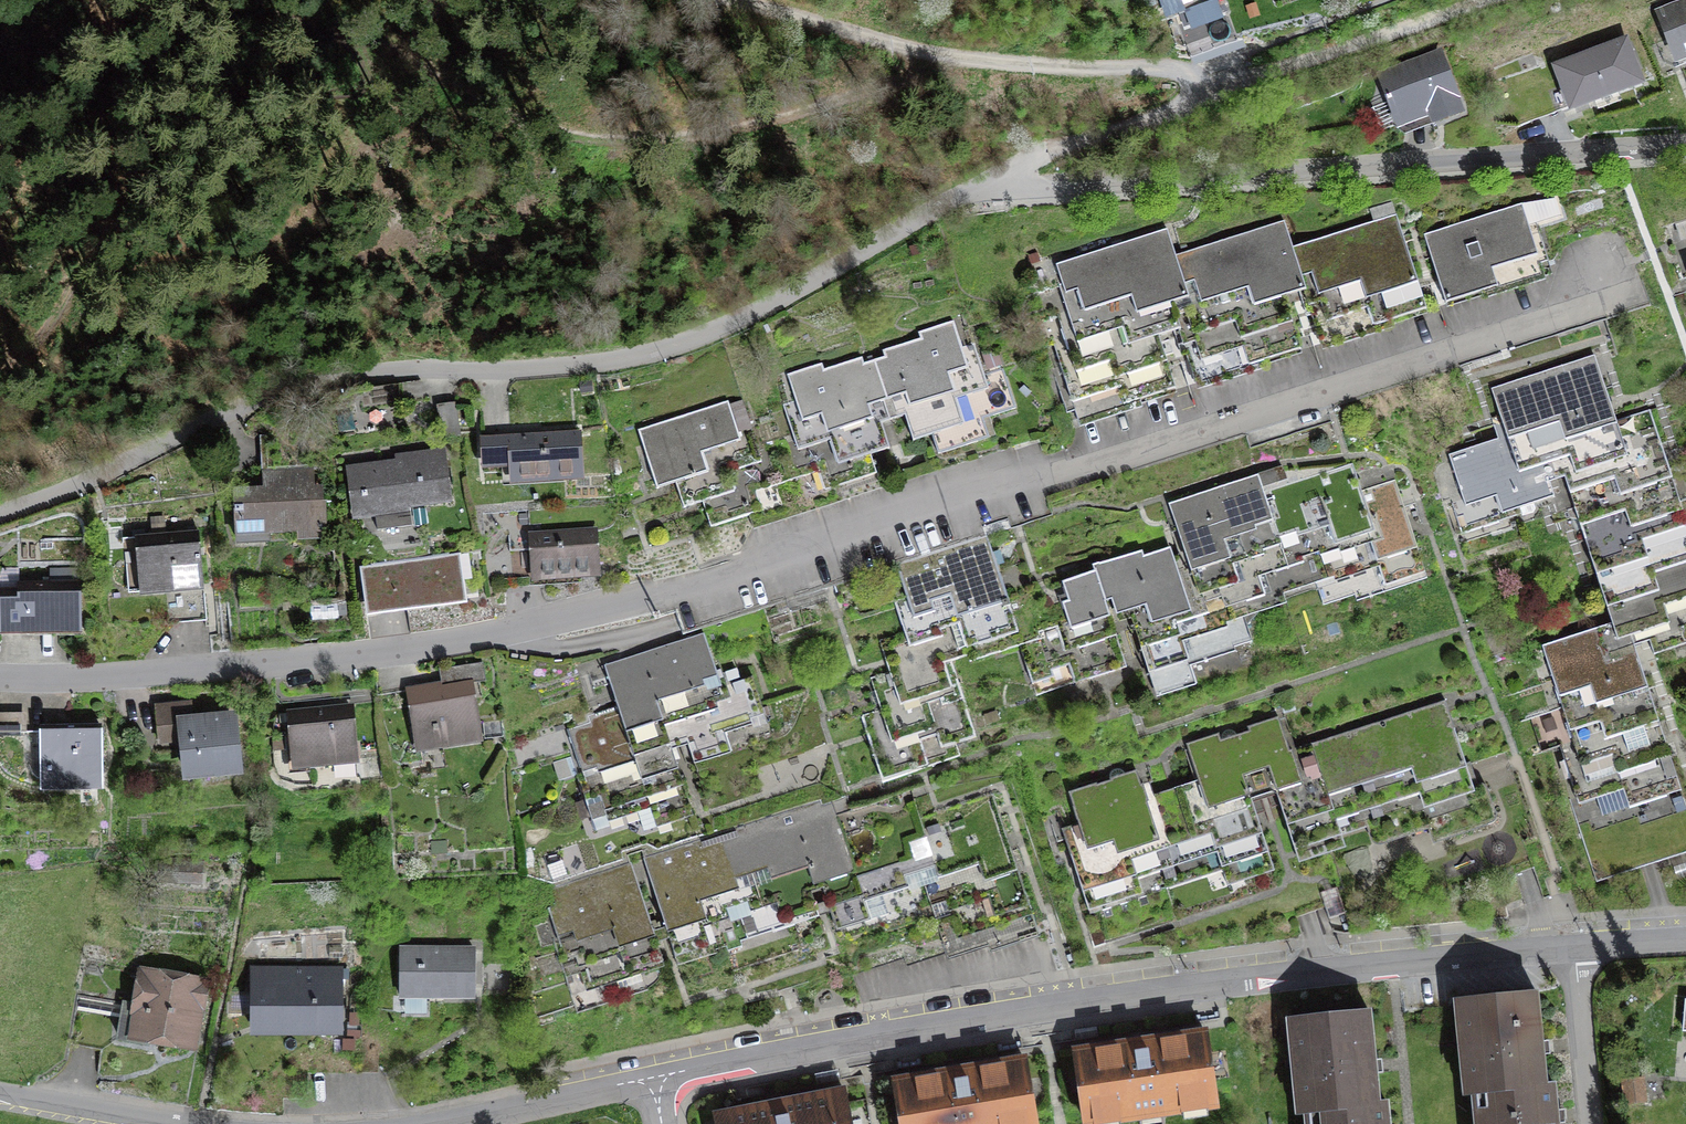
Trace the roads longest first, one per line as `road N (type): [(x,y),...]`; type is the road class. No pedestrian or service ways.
road 1 (residential): [(0,514),(251,403),(424,372),(597,360),(724,319),(965,203),(1685,146)]
road 2 (residential): [(0,673),(378,656),(646,607),(1618,309)]
road 3 (residential): [(1573,957),(1097,1008),(622,1085)]
road 4 (track): [(1189,91),(1173,66),(931,53),(751,0)]
road 5 (track): [(1189,91),(1451,0)]
road 6 (track): [(965,203),(1189,91)]
road 7 (residential): [(622,1085),(410,1123)]
road 8 (residential): [(1591,1123),(1573,957)]

